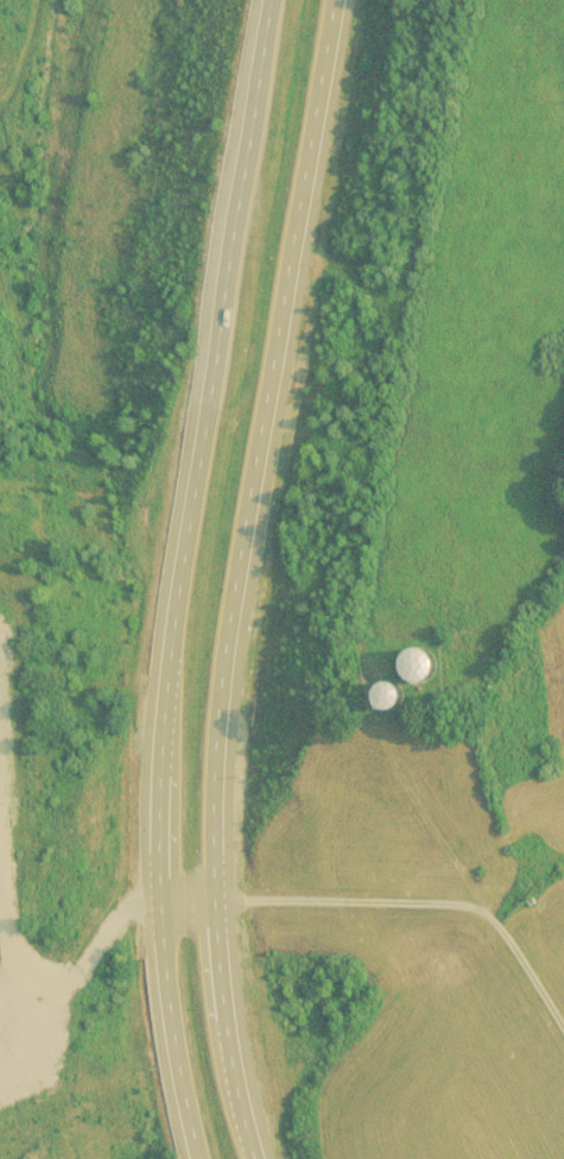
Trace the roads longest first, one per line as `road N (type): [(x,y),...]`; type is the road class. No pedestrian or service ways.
road 1 (primary): [(257,1158),(221,993),(211,871),(216,682),(330,0)]
road 2 (primary): [(276,0),(164,679),(161,907),(170,1004),(200,1158)]

